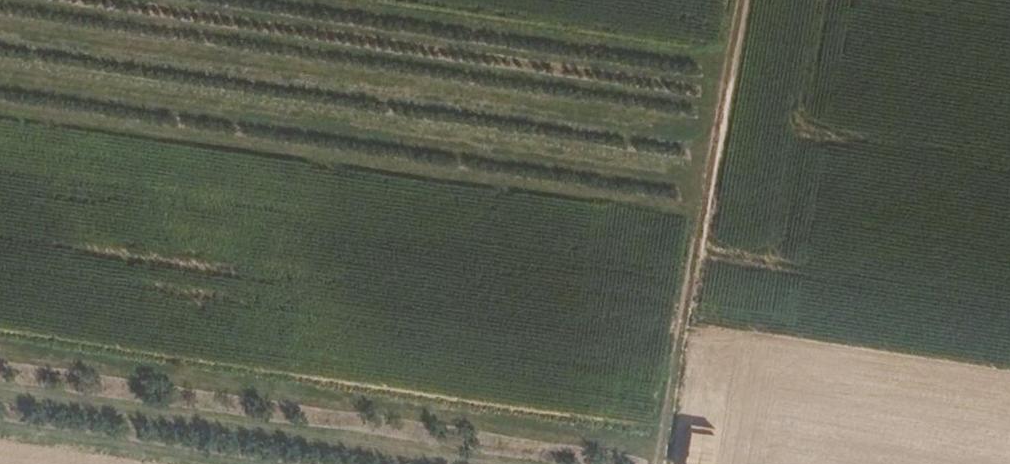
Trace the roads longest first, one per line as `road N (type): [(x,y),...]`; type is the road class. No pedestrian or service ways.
road 1 (track): [(746,0),(666,463)]

